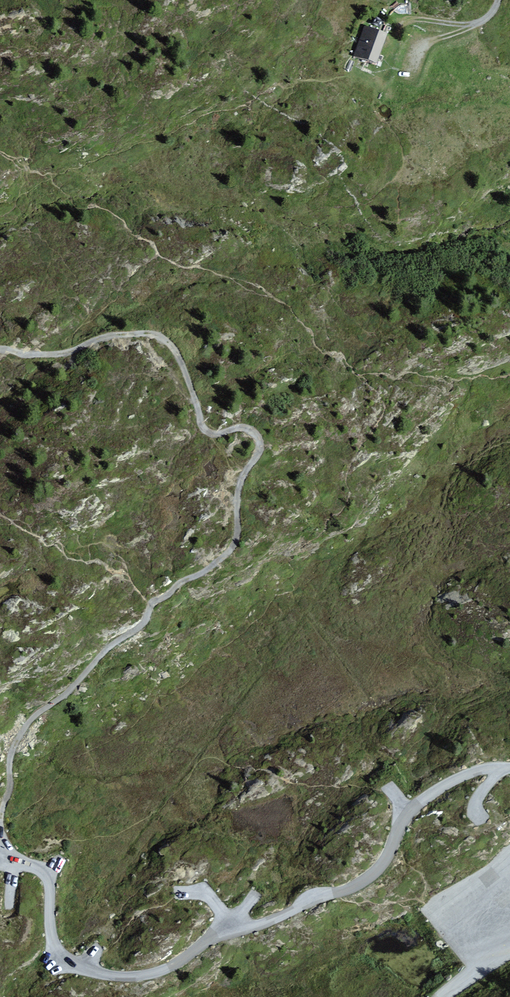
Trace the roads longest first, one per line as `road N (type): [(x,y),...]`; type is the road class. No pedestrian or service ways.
road 1 (track): [(1,830),(13,756),(28,725),(142,627),(149,605),(217,571),(243,543),(240,490),(262,448),(258,431),(244,426),(216,435),(204,427),(180,357),(150,333),(35,355),(0,350)]
road 2 (track): [(503,0),(477,26),(430,44),(411,72)]

